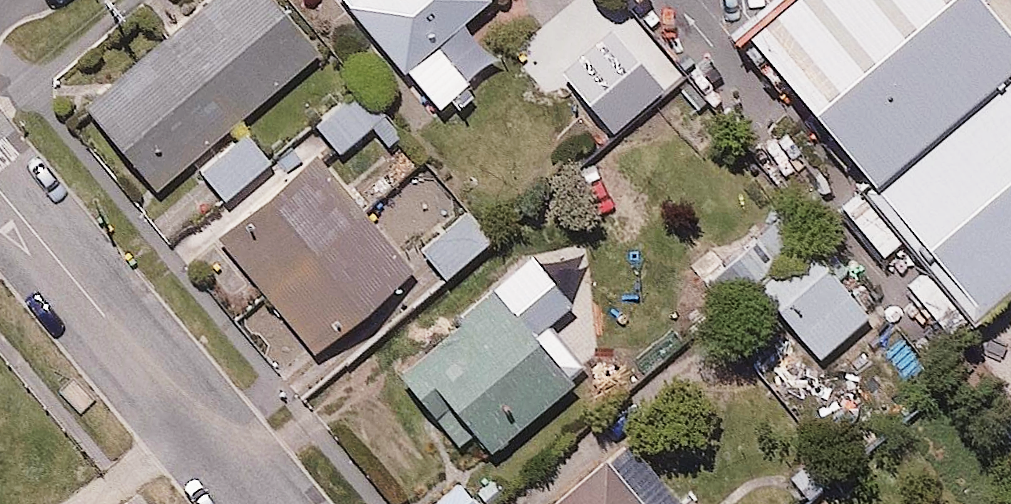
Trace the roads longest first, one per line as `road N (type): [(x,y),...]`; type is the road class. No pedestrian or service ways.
road 1 (residential): [(0,192),(259,503)]

